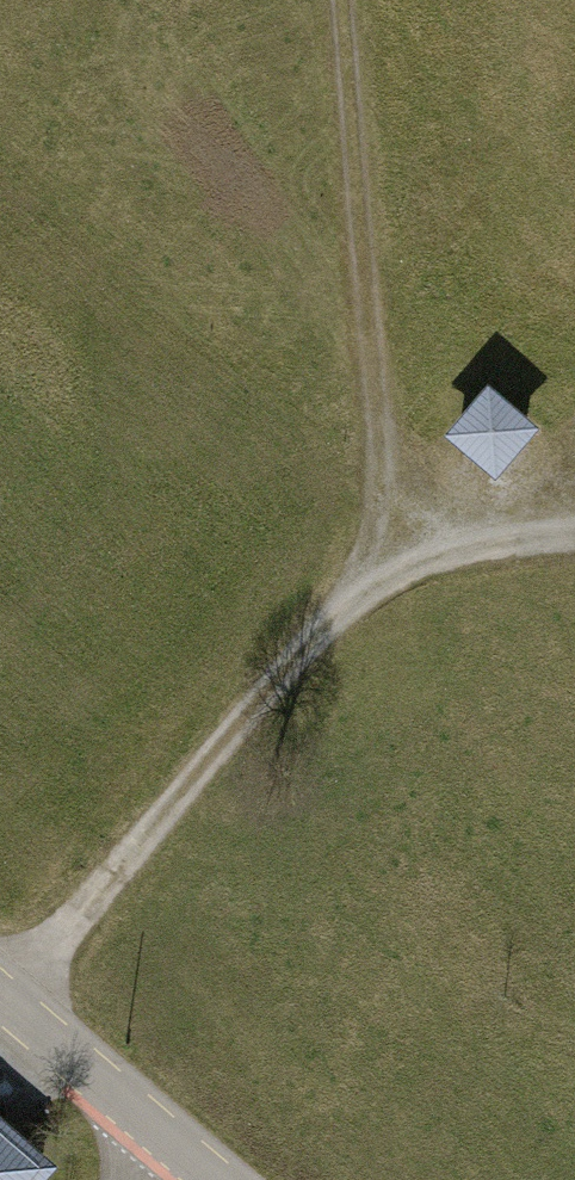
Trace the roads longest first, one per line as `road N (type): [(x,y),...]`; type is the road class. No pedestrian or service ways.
road 1 (track): [(7,1000),(382,559),(341,0)]
road 2 (unclassified): [(0,994),(216,1179)]
road 3 (track): [(382,559),(574,544)]

